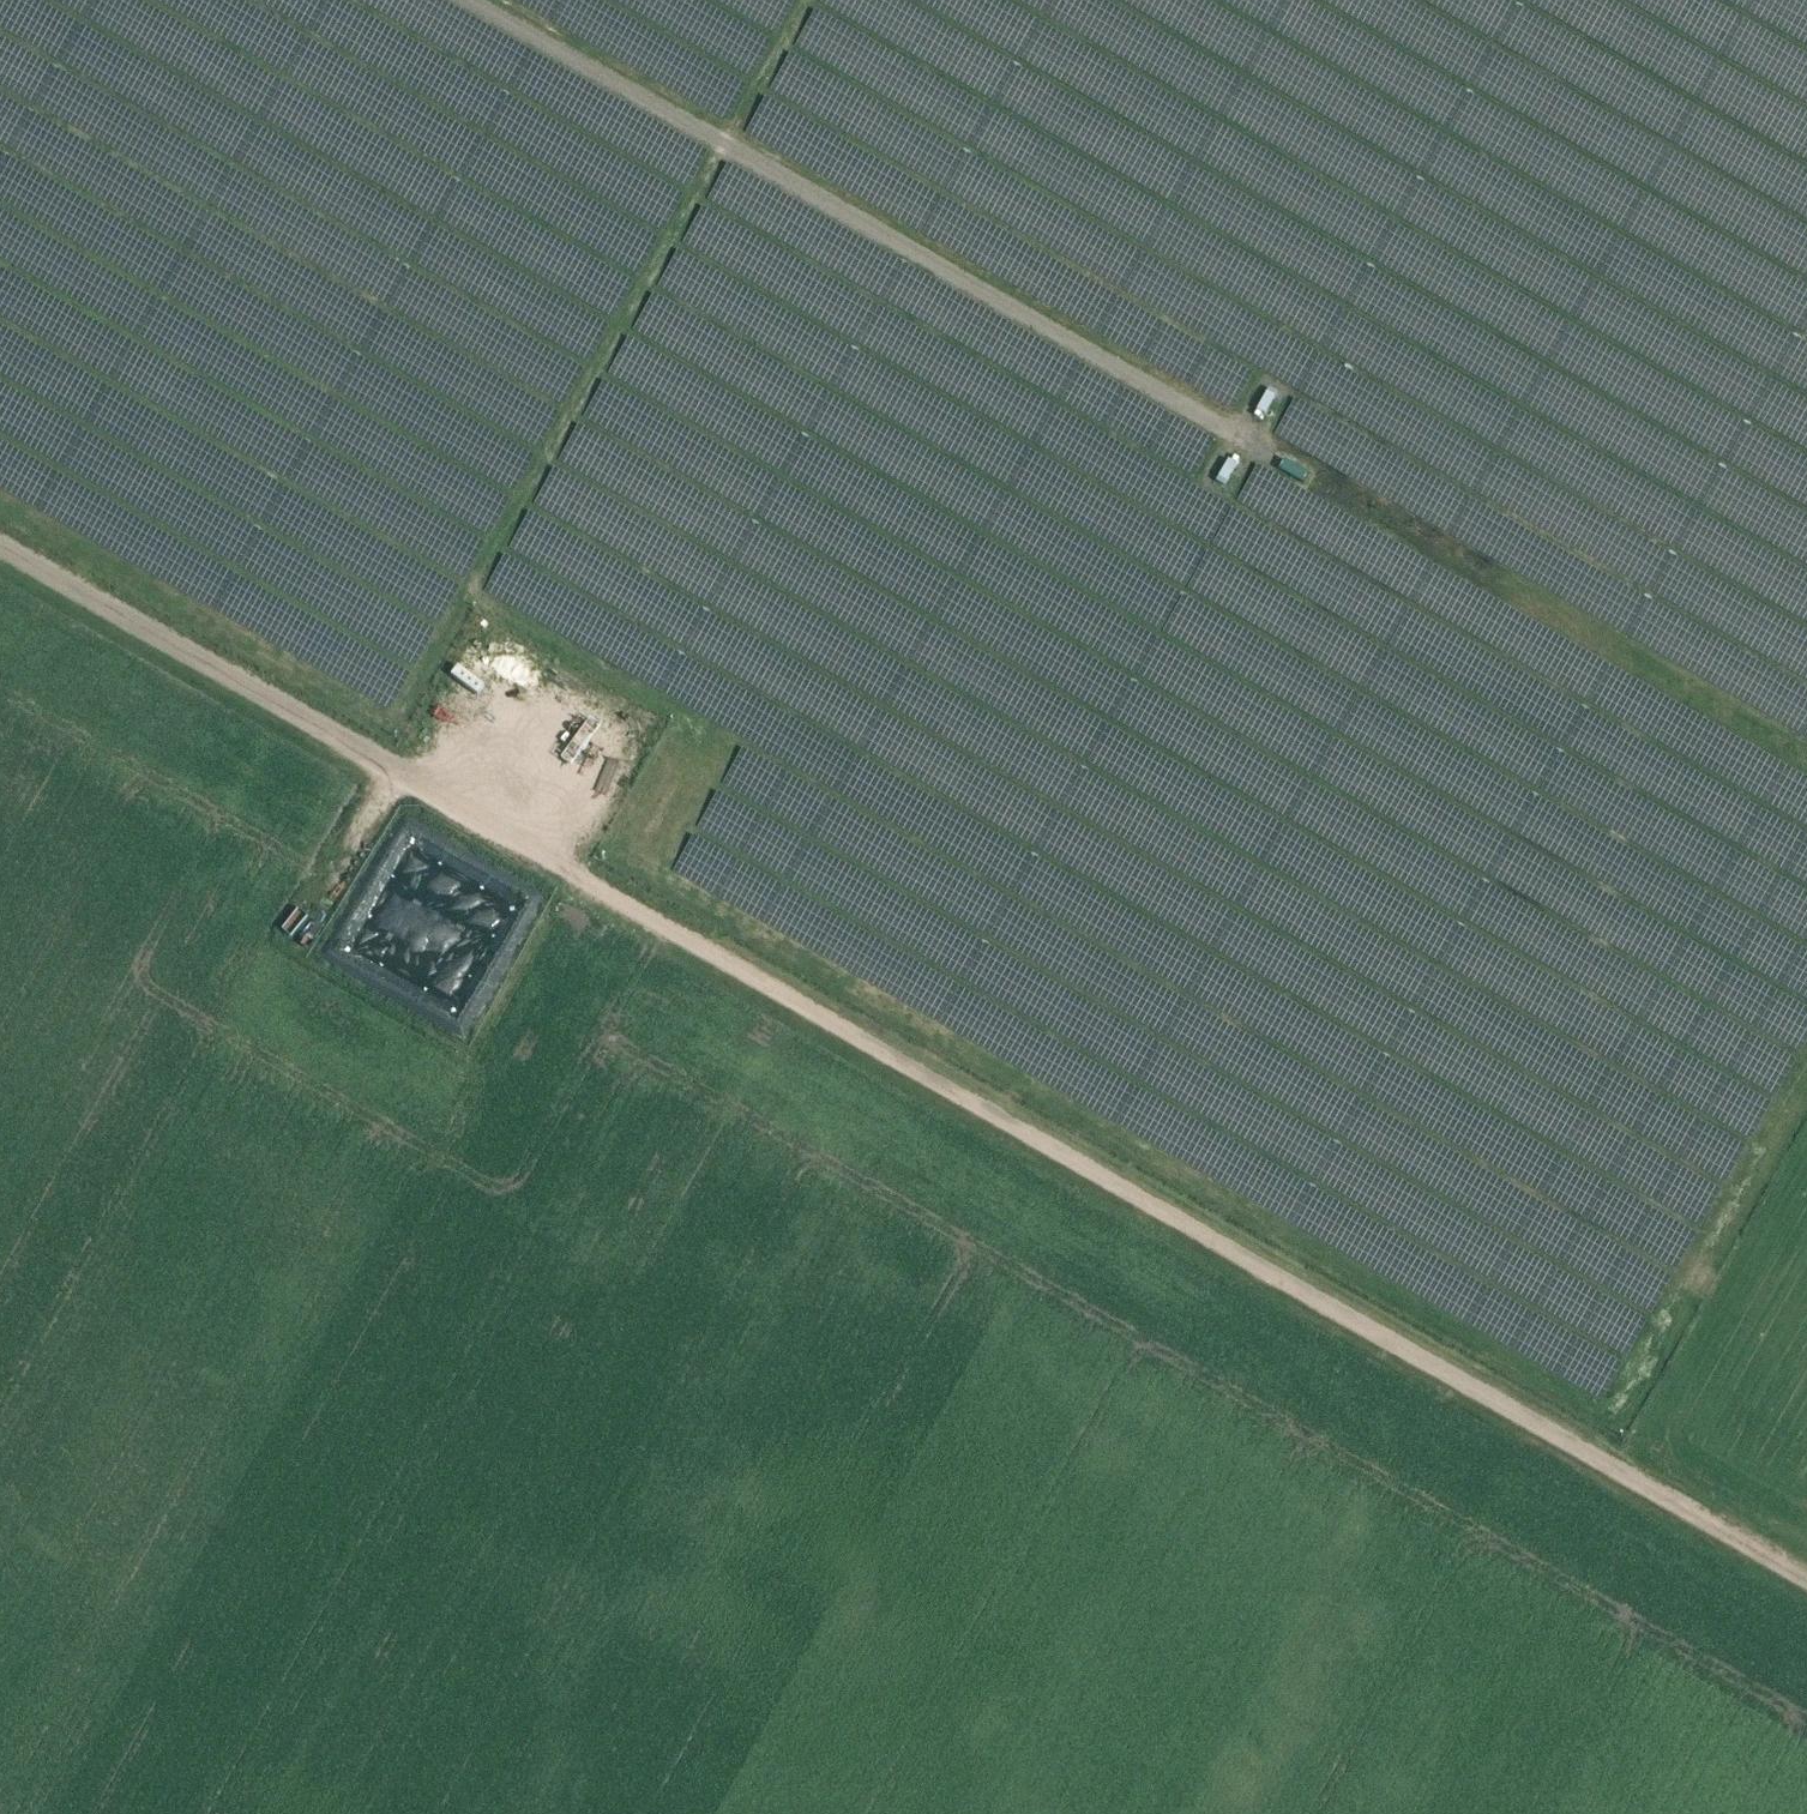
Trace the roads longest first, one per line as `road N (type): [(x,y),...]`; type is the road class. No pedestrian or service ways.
road 1 (track): [(0,556),(1806,1585)]

